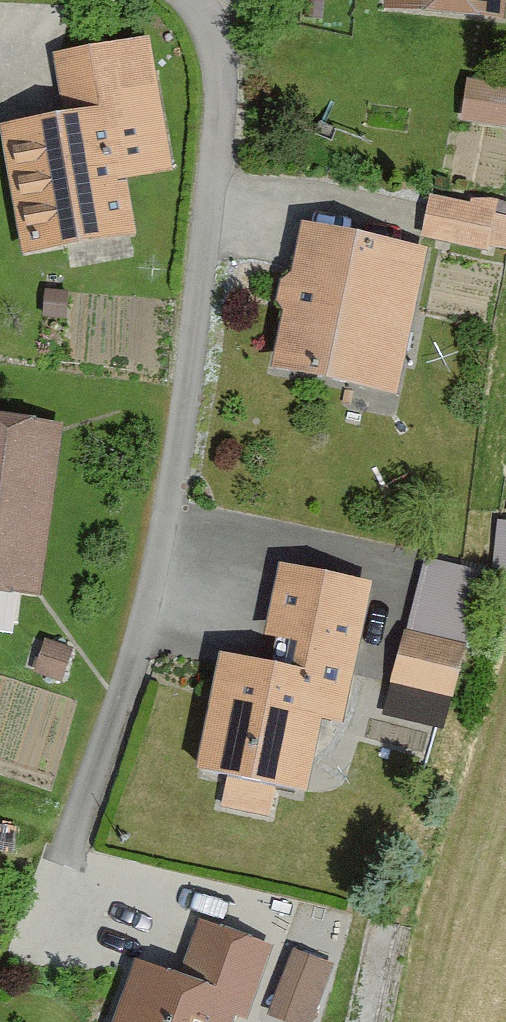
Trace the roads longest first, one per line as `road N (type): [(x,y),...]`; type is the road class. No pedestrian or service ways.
road 1 (residential): [(202,0),(206,79),(179,491),(69,880)]

